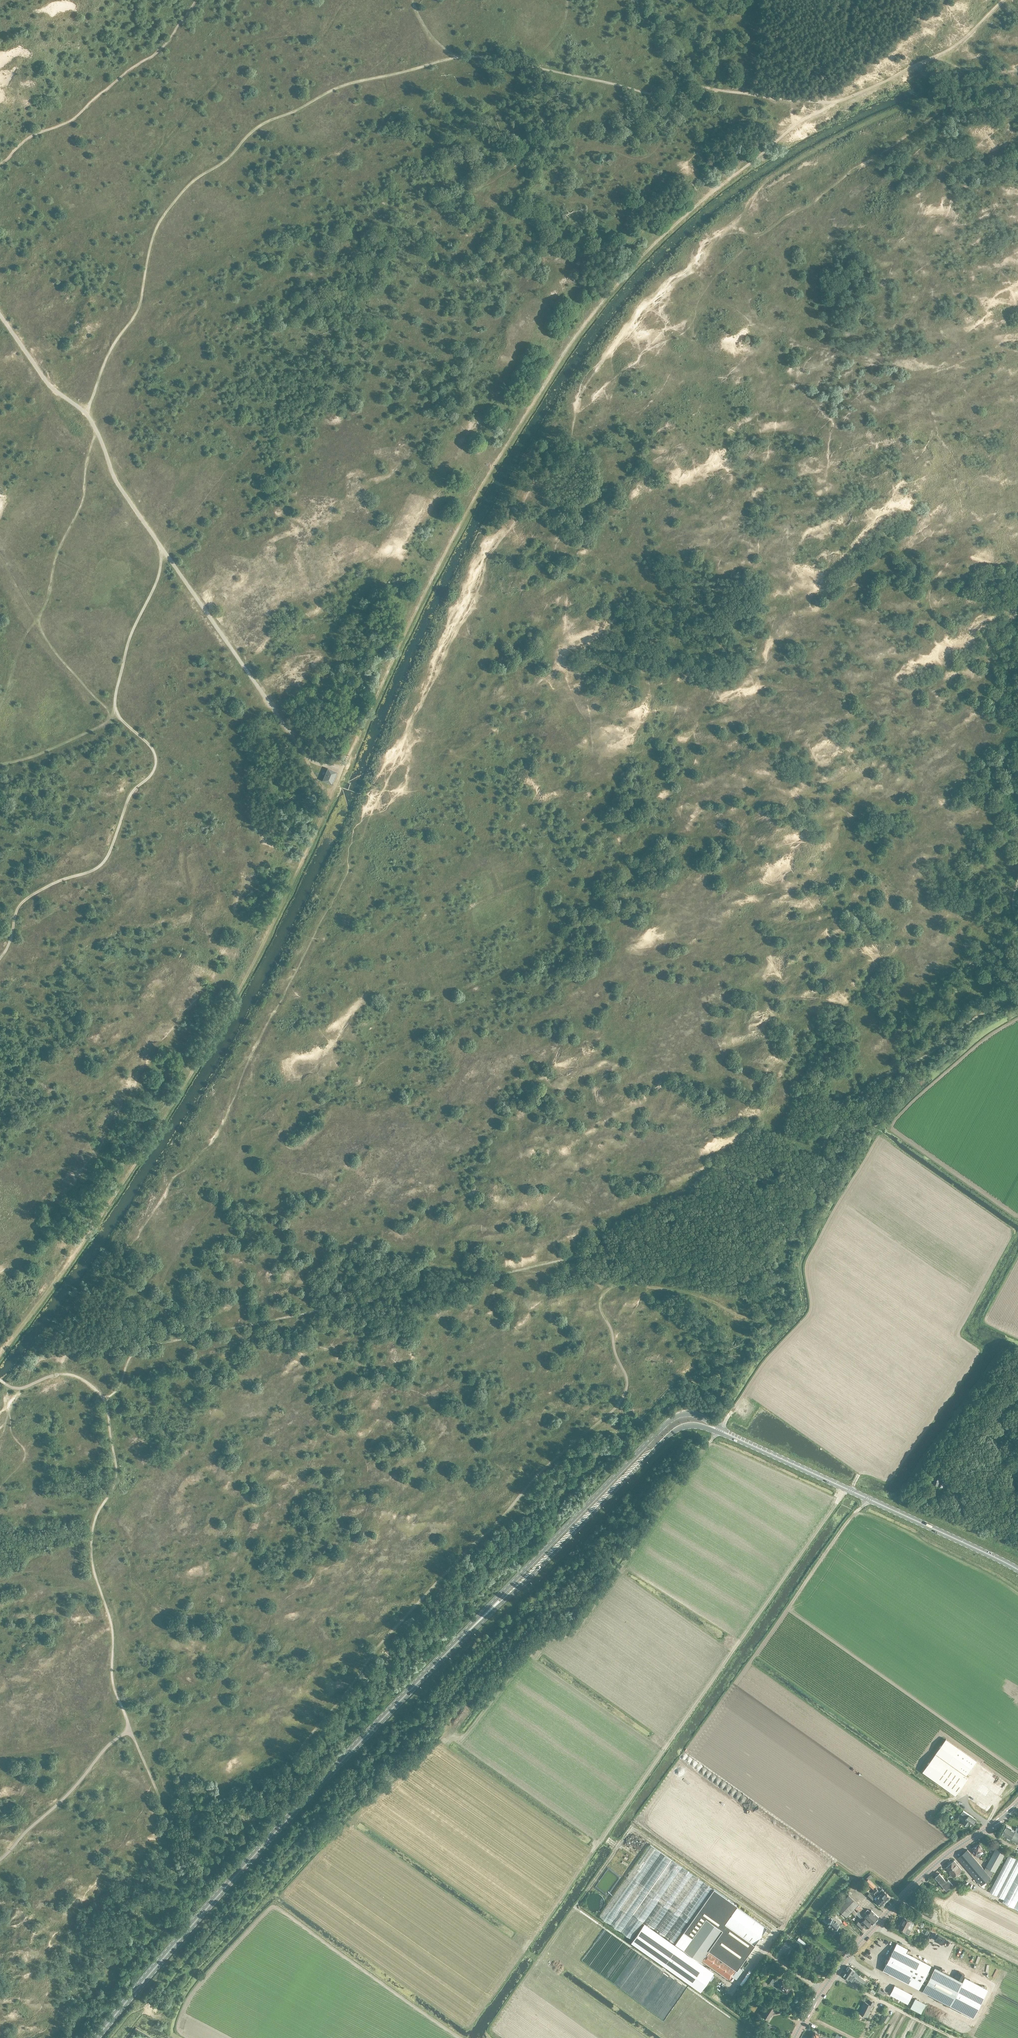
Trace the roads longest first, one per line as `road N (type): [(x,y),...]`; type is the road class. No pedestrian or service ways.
road 1 (track): [(0,1354),(82,1245),(202,1054),(285,898),(410,623),(566,350),(674,226),(793,127),(836,102)]
road 2 (track): [(167,1839),(277,1794),(301,1748),(379,1645),(543,1468),(618,1405),(627,1382),(607,1321)]
road 3 (track): [(284,1895),(442,1739),(464,1736),(528,1655),(573,1632),(705,1447)]
road 4 (track): [(87,414),(110,350),(138,310),(159,223),(193,182),(260,126),(335,89),(459,57)]
road 5 (primary): [(470,1629),(275,1824),(93,2037)]
road 6 (track): [(163,550),(129,639),(115,706),(150,746),(155,769),(129,796),(106,860),(27,898),(0,959)]
road 7 (track): [(0,765),(110,718),(38,620),(58,549),(82,502),(97,433)]
road 8 (track): [(344,769),(302,752),(116,481),(97,433)]
road 9 (track): [(188,2037),(180,2033),(190,2001),(273,1905),(460,2037)]
road 10 (track): [(869,1499),(638,1820)]
road 11 (track): [(705,1447),(871,1515),(1017,1595)]
road 12 (primary): [(716,1428),(695,1414),(673,1418),(470,1629)]
road 13 (track): [(129,1730),(91,1557),(93,1527),(116,1476),(105,1400)]
road 14 (secondary): [(716,1428),(1017,1570)]
road 15 (track): [(824,1145),(741,1312),(683,1290),(619,1284),(606,1290)]
road 16 (primary): [(470,1629),(672,1432),(716,1428)]
road 17 (tertiary): [(795,2037),(845,1959),(909,1891),(1017,1802)]
road 18 (track): [(459,57),(651,93),(709,88)]
road 19 (track): [(0,1860),(129,1730)]
road 20 (track): [(106,1977),(174,1900),(167,1839)]
road 21 (track): [(97,433),(87,414),(49,385),(0,315)]
road 22 (track): [(709,88),(836,102)]

